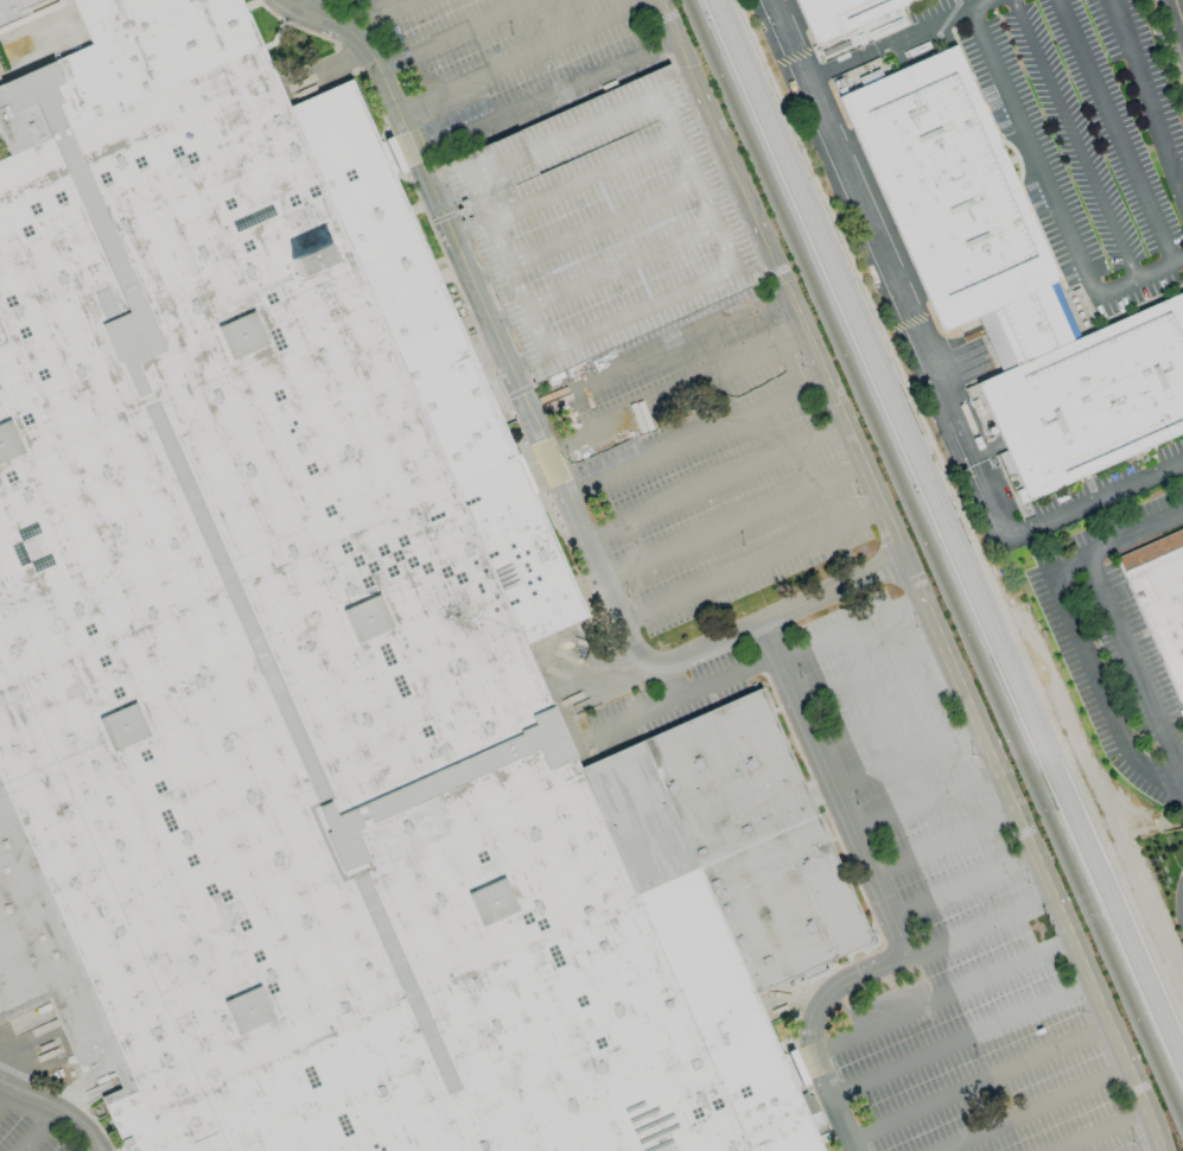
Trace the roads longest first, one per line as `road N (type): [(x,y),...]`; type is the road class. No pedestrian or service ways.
road 1 (residential): [(1158,1150),(659,0)]

